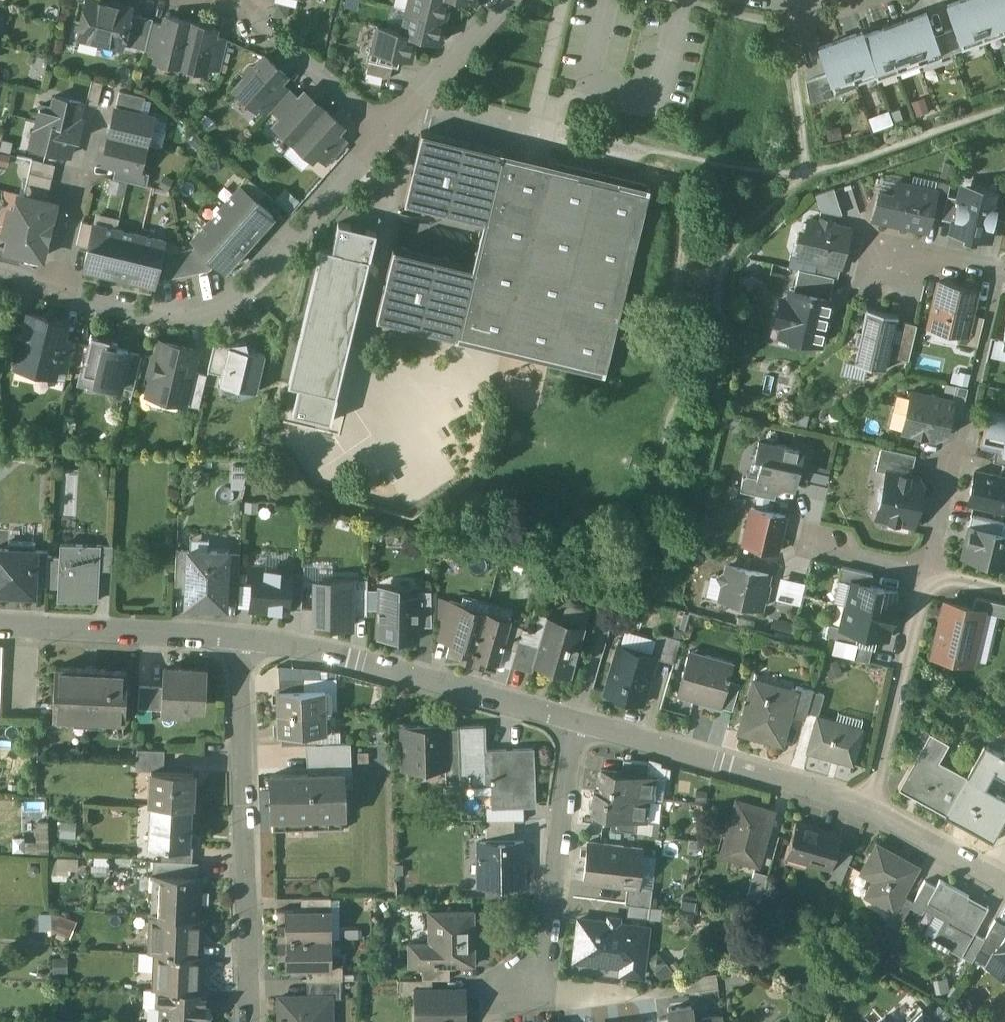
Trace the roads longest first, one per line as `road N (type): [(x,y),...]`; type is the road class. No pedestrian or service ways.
road 1 (residential): [(56,291),(185,318),(220,313),(379,133)]
road 2 (residential): [(234,636),(251,1021)]
road 3 (residential): [(234,636),(327,654),(578,726)]
road 4 (residential): [(578,726),(546,935),(529,987),(598,994)]
road 5 (residential): [(578,726),(803,786),(872,815)]
road 6 (residential): [(872,815),(929,576)]
road 7 (residential): [(0,627),(234,636)]
road 8 (residential): [(379,133),(245,17),(206,0)]
road 9 (residential): [(929,576),(975,386)]
road 10 (residential): [(56,291),(97,112)]
road 11 (residential): [(379,133),(504,0)]
road 12 (residential): [(1004,280),(882,252),(870,300)]
road 13 (residential): [(872,815),(1004,887)]
road 14 (residential): [(929,576),(804,540)]

